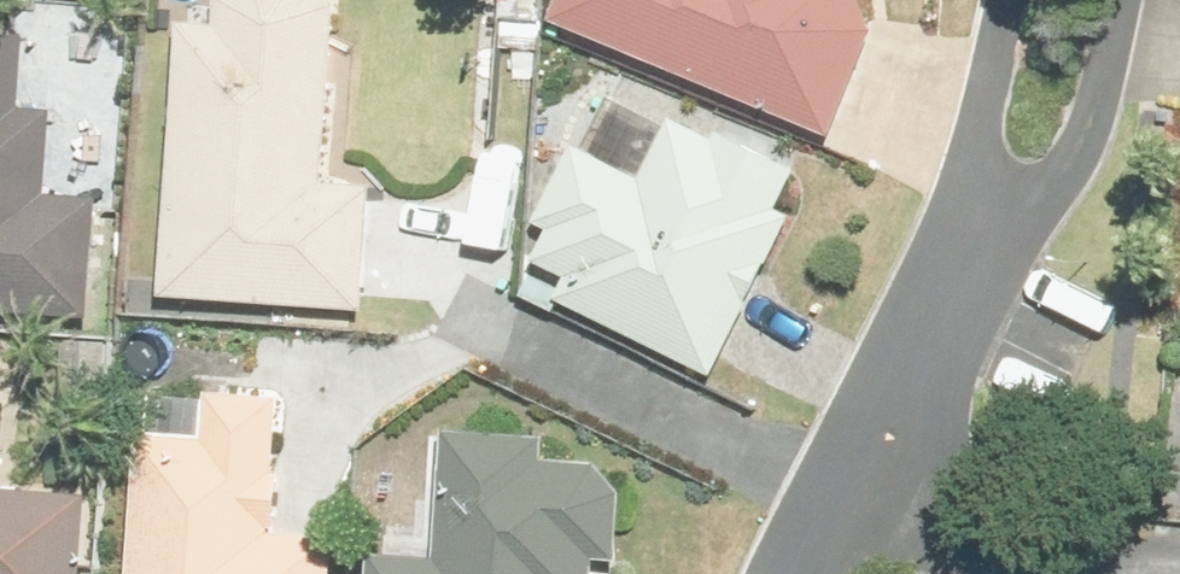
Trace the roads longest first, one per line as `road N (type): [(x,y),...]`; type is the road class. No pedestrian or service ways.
road 1 (residential): [(901,510),(902,453),(1058,0)]
road 2 (residential): [(901,510),(833,521),(789,573)]

